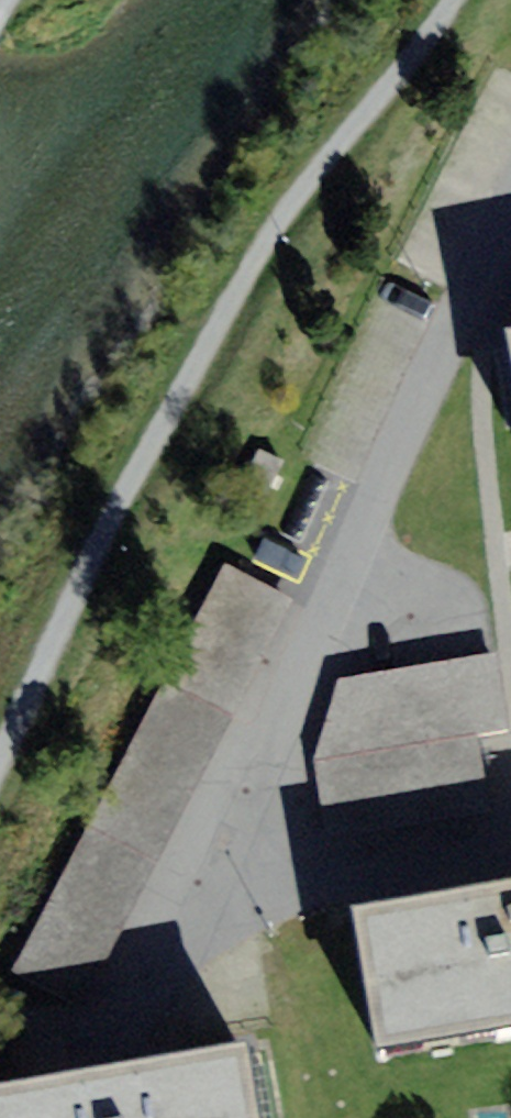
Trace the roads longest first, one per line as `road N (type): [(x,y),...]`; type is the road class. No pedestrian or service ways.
road 1 (track): [(0,778),(224,324),(455,0)]
road 2 (residential): [(510,221),(115,1034)]

